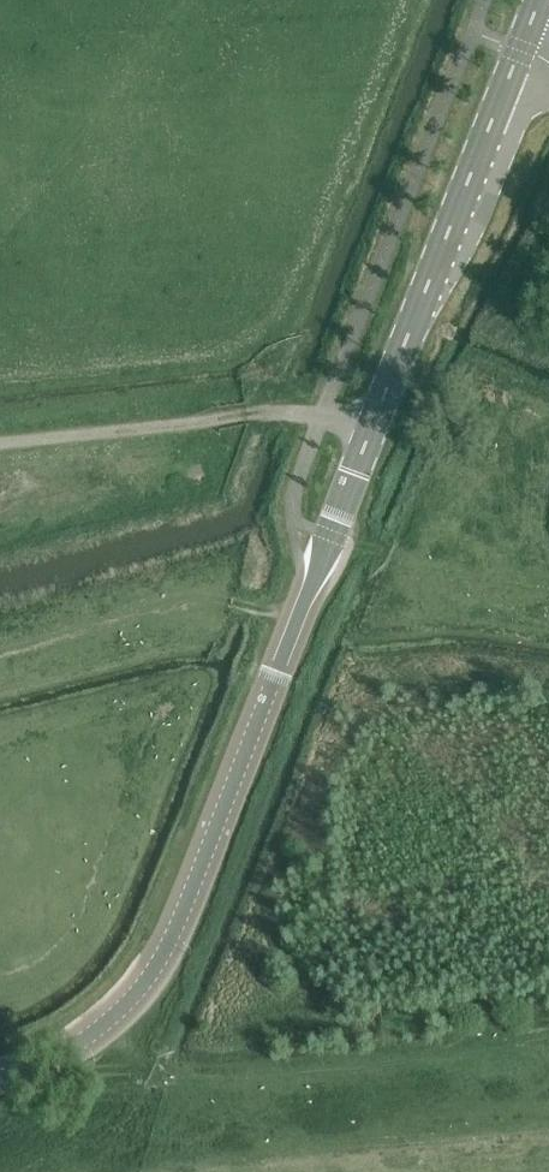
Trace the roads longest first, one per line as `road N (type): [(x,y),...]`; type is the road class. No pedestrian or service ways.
road 1 (tertiary): [(0,1067),(90,1036),(133,999),(188,920),(295,617),(517,50)]
road 2 (track): [(368,432),(285,413),(0,443)]

